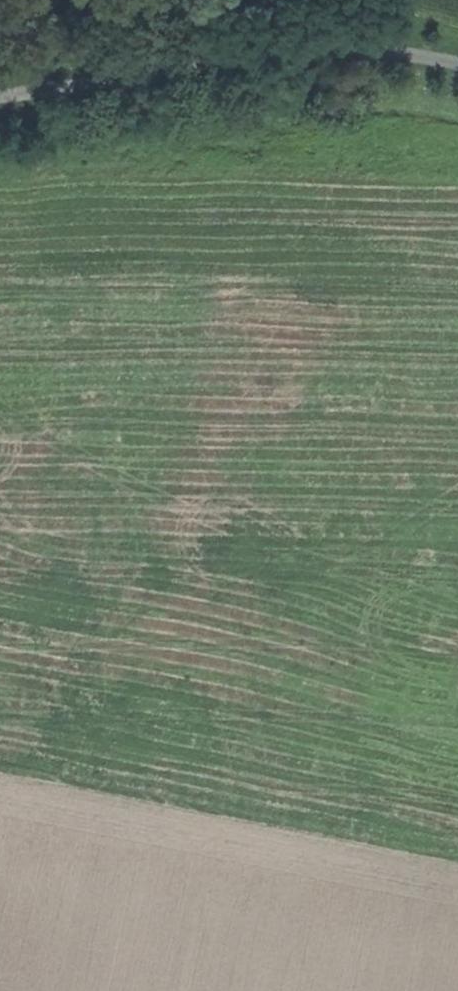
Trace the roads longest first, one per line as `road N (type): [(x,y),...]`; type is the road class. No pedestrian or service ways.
road 1 (track): [(0,94),(303,35),(457,59)]

